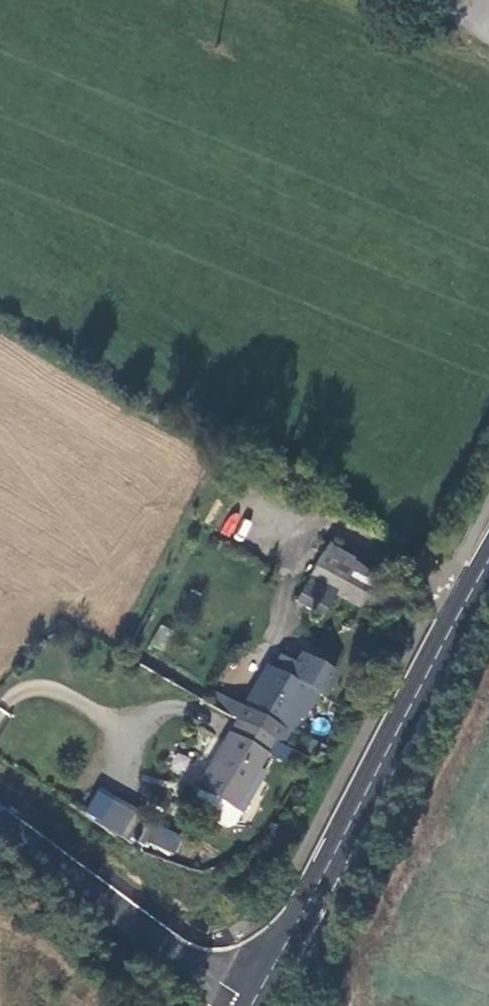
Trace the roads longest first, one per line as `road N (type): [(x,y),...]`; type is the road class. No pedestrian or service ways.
road 1 (secondary): [(254,1002),(488,561)]
road 2 (unclassified): [(0,817),(254,1002)]

